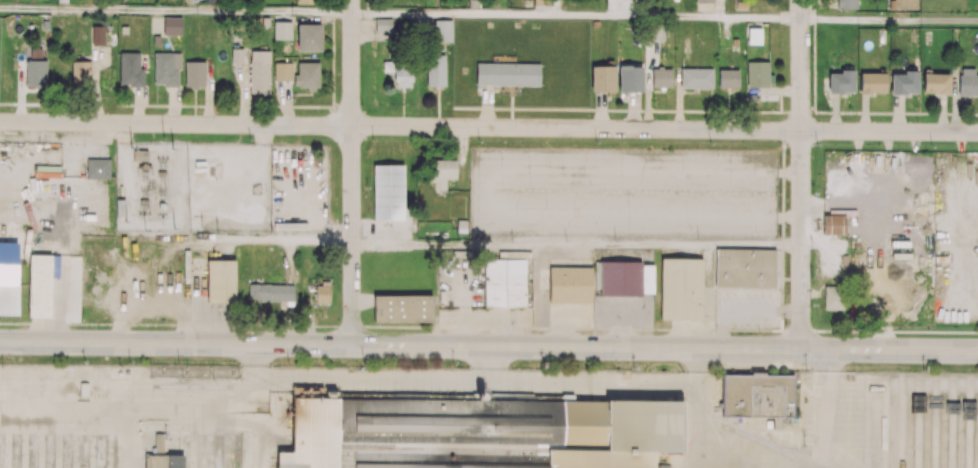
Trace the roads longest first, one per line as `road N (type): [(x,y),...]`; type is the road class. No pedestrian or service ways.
road 1 (residential): [(977,133),(0,122)]
road 2 (secondary): [(977,351),(0,343)]
road 3 (residential): [(801,0),(801,349)]
road 4 (residential): [(352,0),(353,345)]

